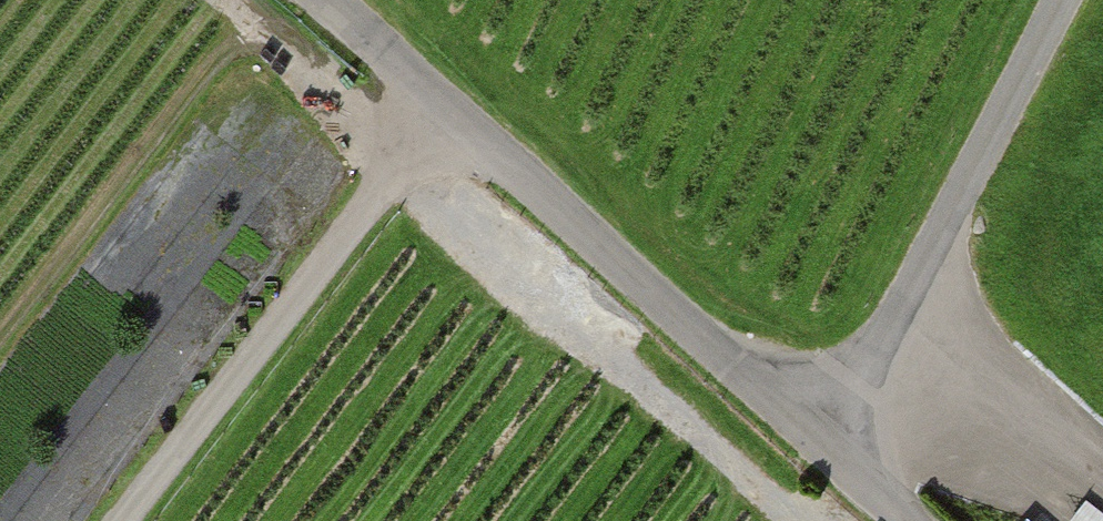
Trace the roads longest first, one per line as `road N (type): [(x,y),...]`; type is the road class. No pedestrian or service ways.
road 1 (track): [(1062,0),(823,444),(445,103)]
road 2 (track): [(328,0),(445,103),(119,520)]

